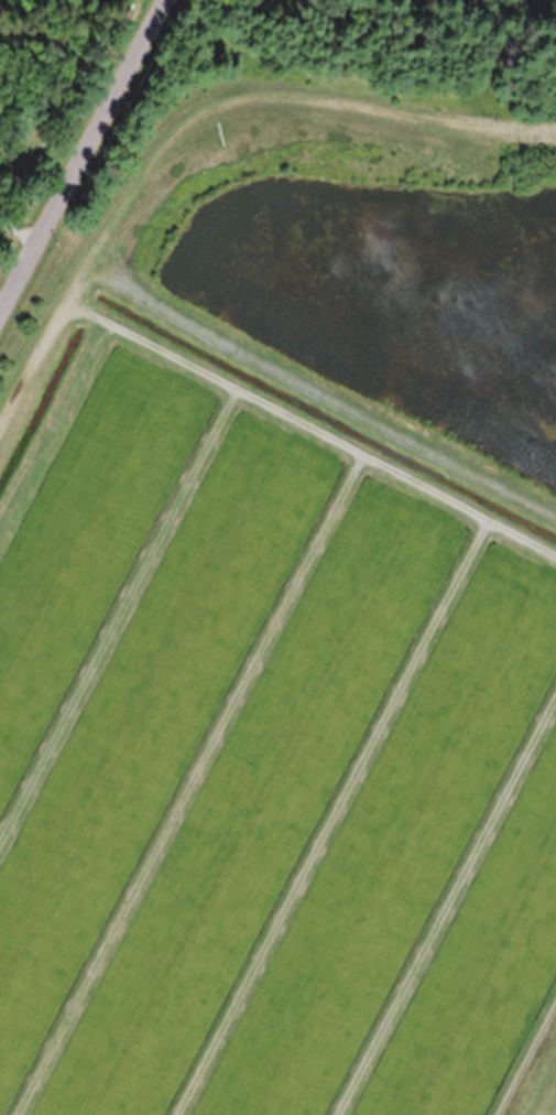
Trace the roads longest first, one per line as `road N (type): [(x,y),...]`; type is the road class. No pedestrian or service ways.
road 1 (residential): [(0,321),(169,0)]

